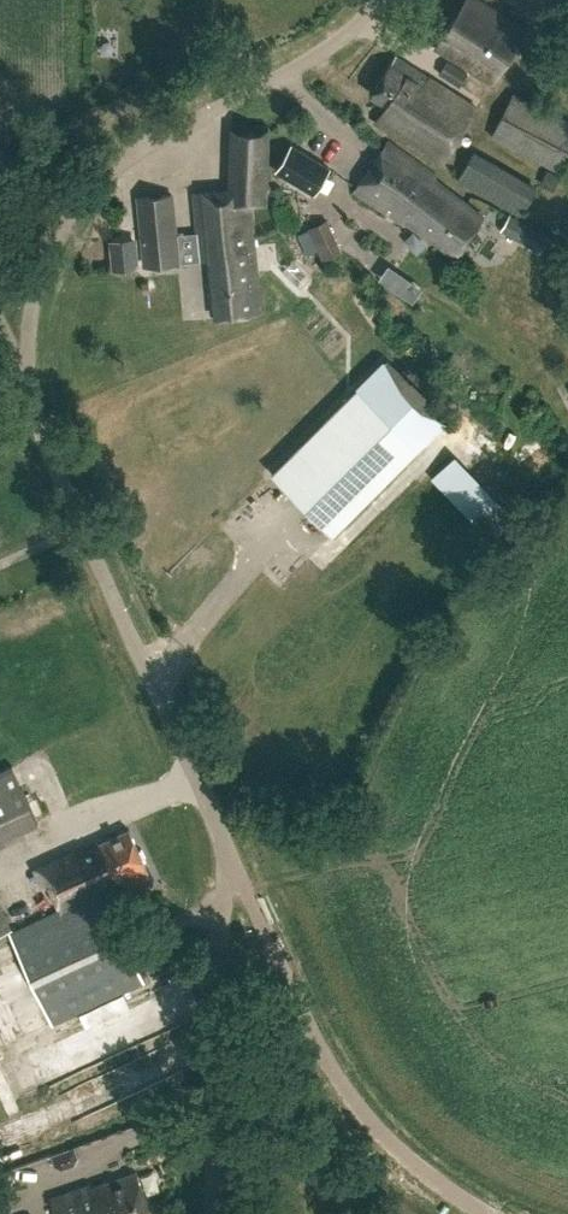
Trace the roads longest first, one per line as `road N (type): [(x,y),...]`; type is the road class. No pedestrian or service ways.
road 1 (unclassified): [(232,866),(46,447),(23,356),(47,249),(94,183),(324,51),(376,0)]
road 2 (unclassified): [(483,1213),(403,1155),(340,1082),(232,866)]
road 3 (unclassified): [(212,1213),(223,918),(232,866)]

